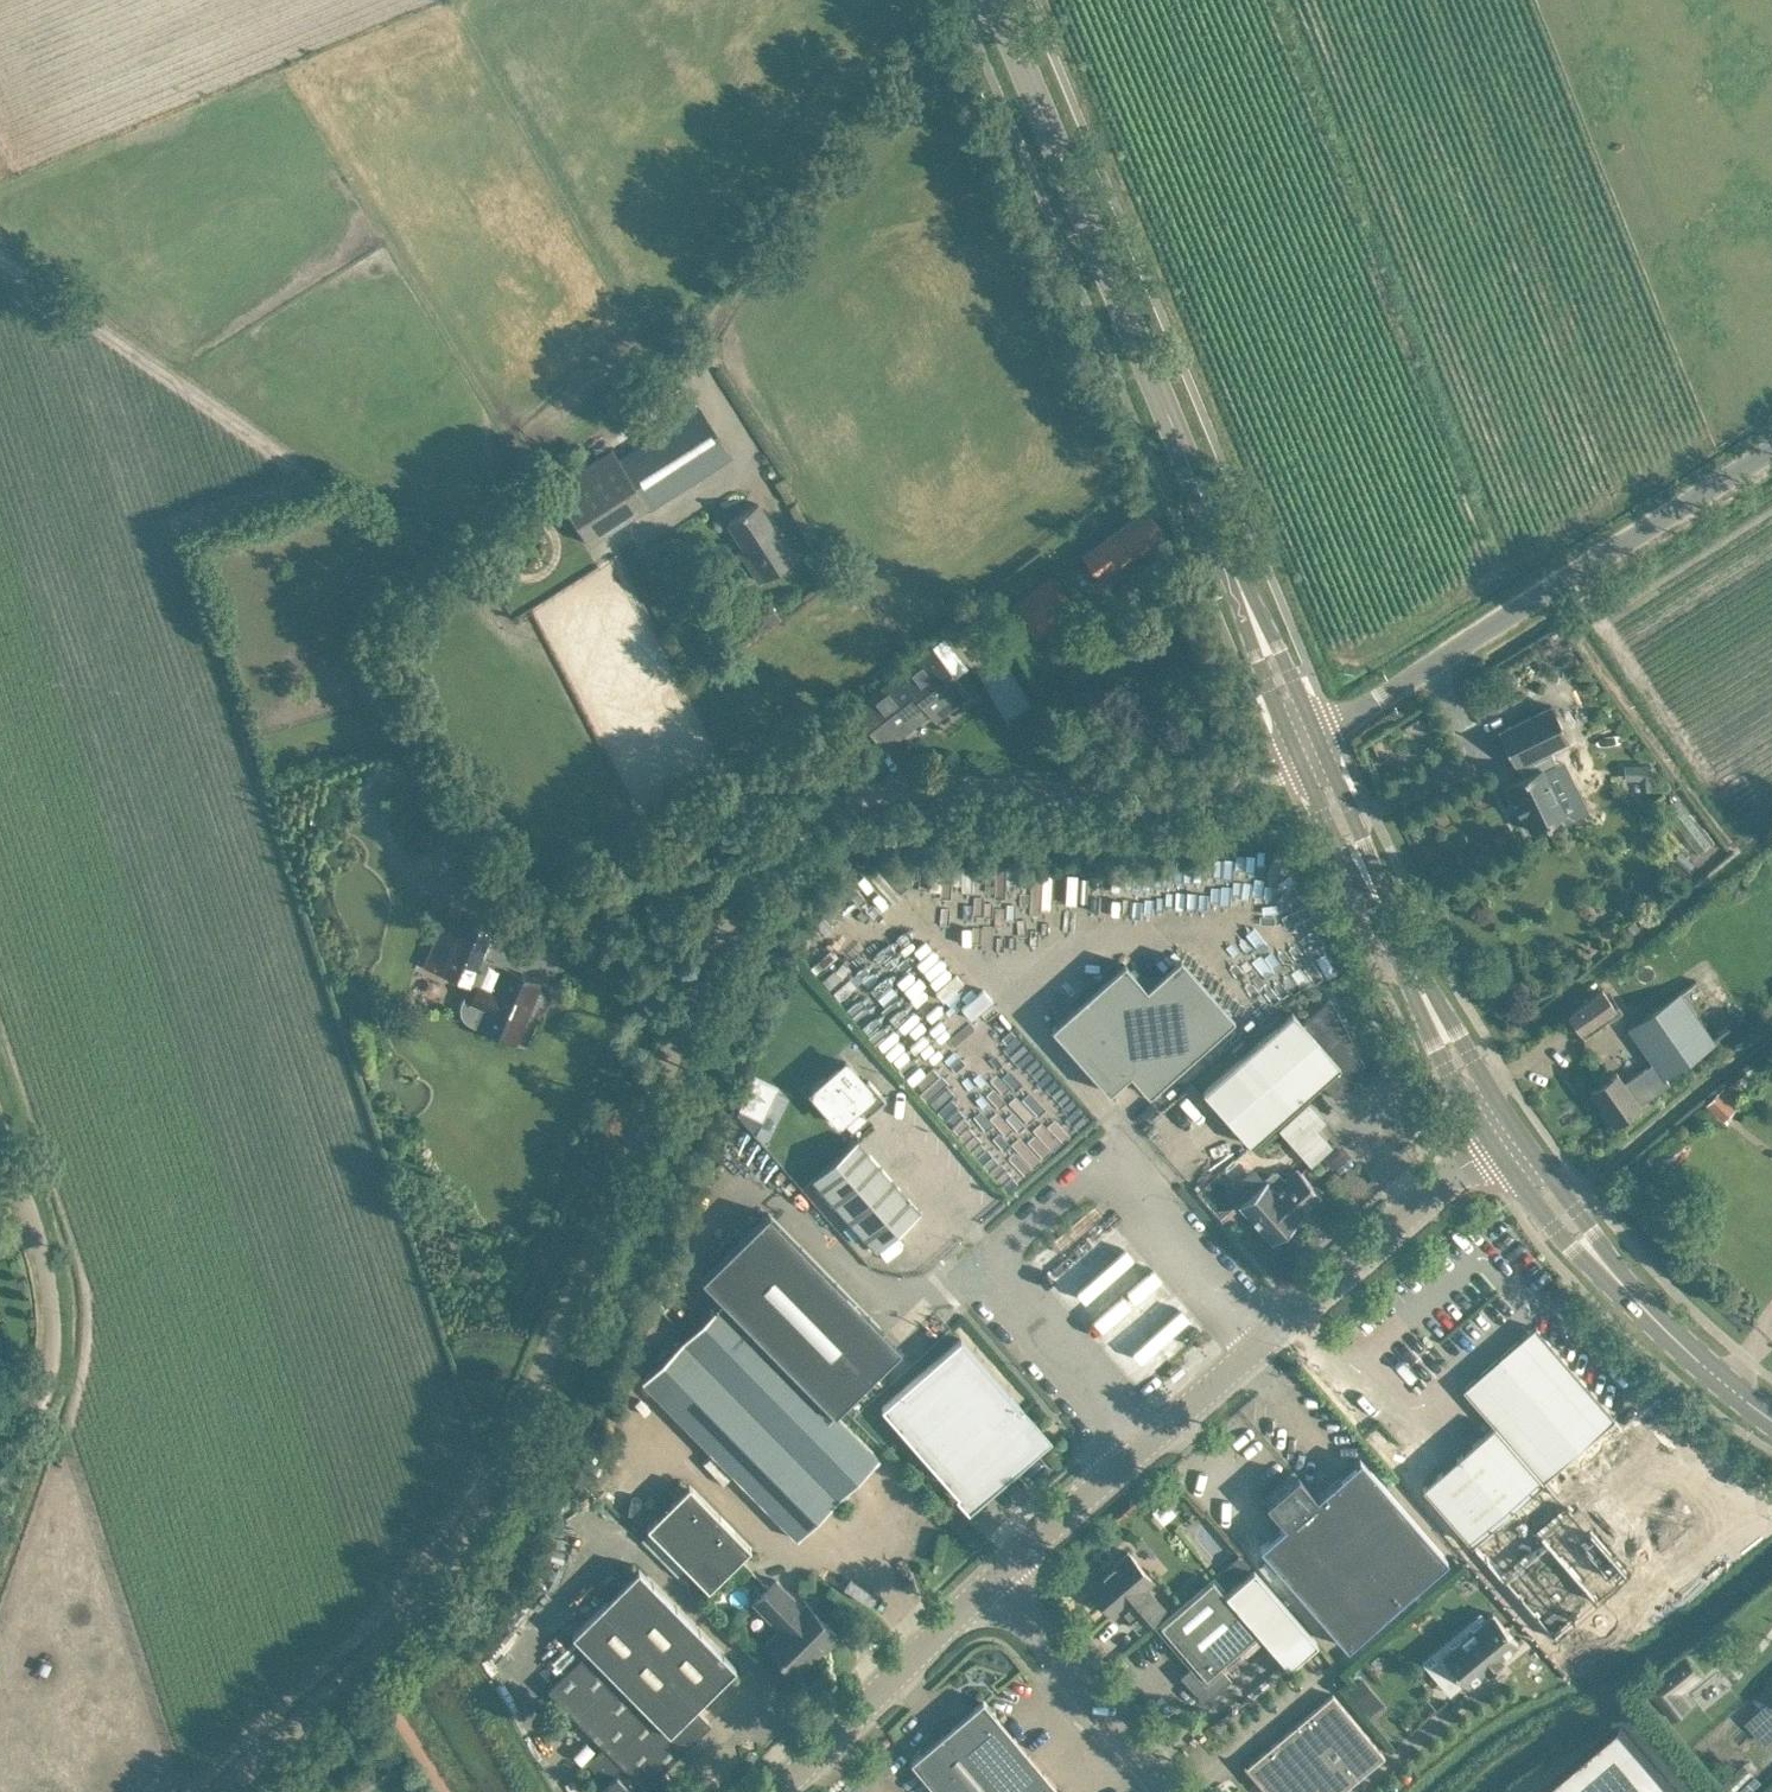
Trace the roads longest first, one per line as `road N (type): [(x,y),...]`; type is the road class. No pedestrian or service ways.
road 1 (unclassified): [(222,1791),(419,1610),(472,1537),(718,937),(755,879),(795,837),(841,806),(917,791),(1199,790),(1295,755)]
road 2 (unclassified): [(994,1581),(1503,1135)]
road 3 (secondary): [(1238,584),(995,0)]
road 4 (unclassified): [(1316,738),(1771,448)]
road 5 (unclassified): [(0,1539),(45,1369),(49,1321),(43,1263),(0,1135)]
road 6 (secondary): [(1771,1415),(1651,1315),(1503,1135)]
road 7 (unclassified): [(784,1791),(994,1581)]
road 8 (secondary): [(1503,1135),(1371,887)]
road 9 (unclassified): [(1173,1791),(994,1581)]
road 10 (secondary): [(1238,584),(1252,650),(1295,755)]
road 11 (secondary): [(1316,738),(1275,641),(1238,584)]
road 12 (secondary): [(1371,887),(1360,829),(1316,738)]
road 13 (secondary): [(1295,755),(1335,837),(1371,887)]

